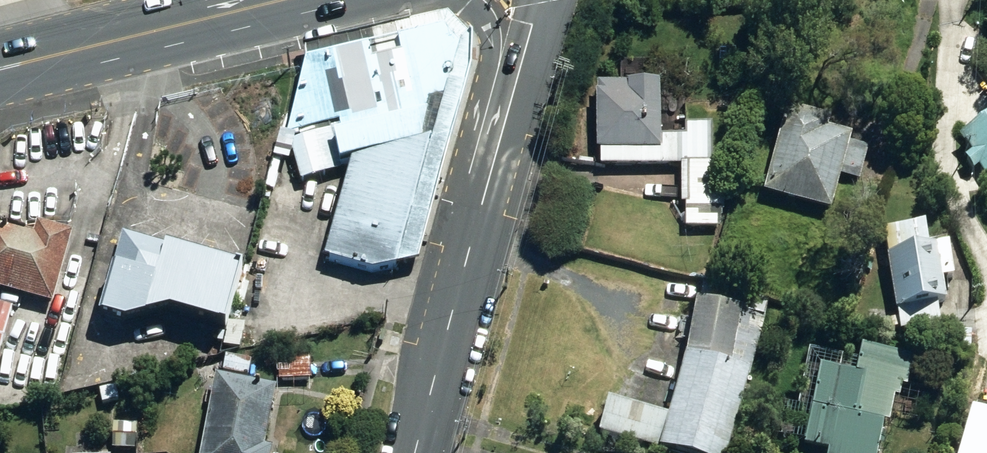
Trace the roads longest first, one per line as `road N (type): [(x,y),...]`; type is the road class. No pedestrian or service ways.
road 1 (secondary): [(300,0),(0,76)]
road 2 (secondary): [(476,224),(463,168),(490,48),(485,13),(469,0)]
road 3 (tertiary): [(415,452),(476,224)]
road 4 (tertiary): [(476,224),(540,0)]

